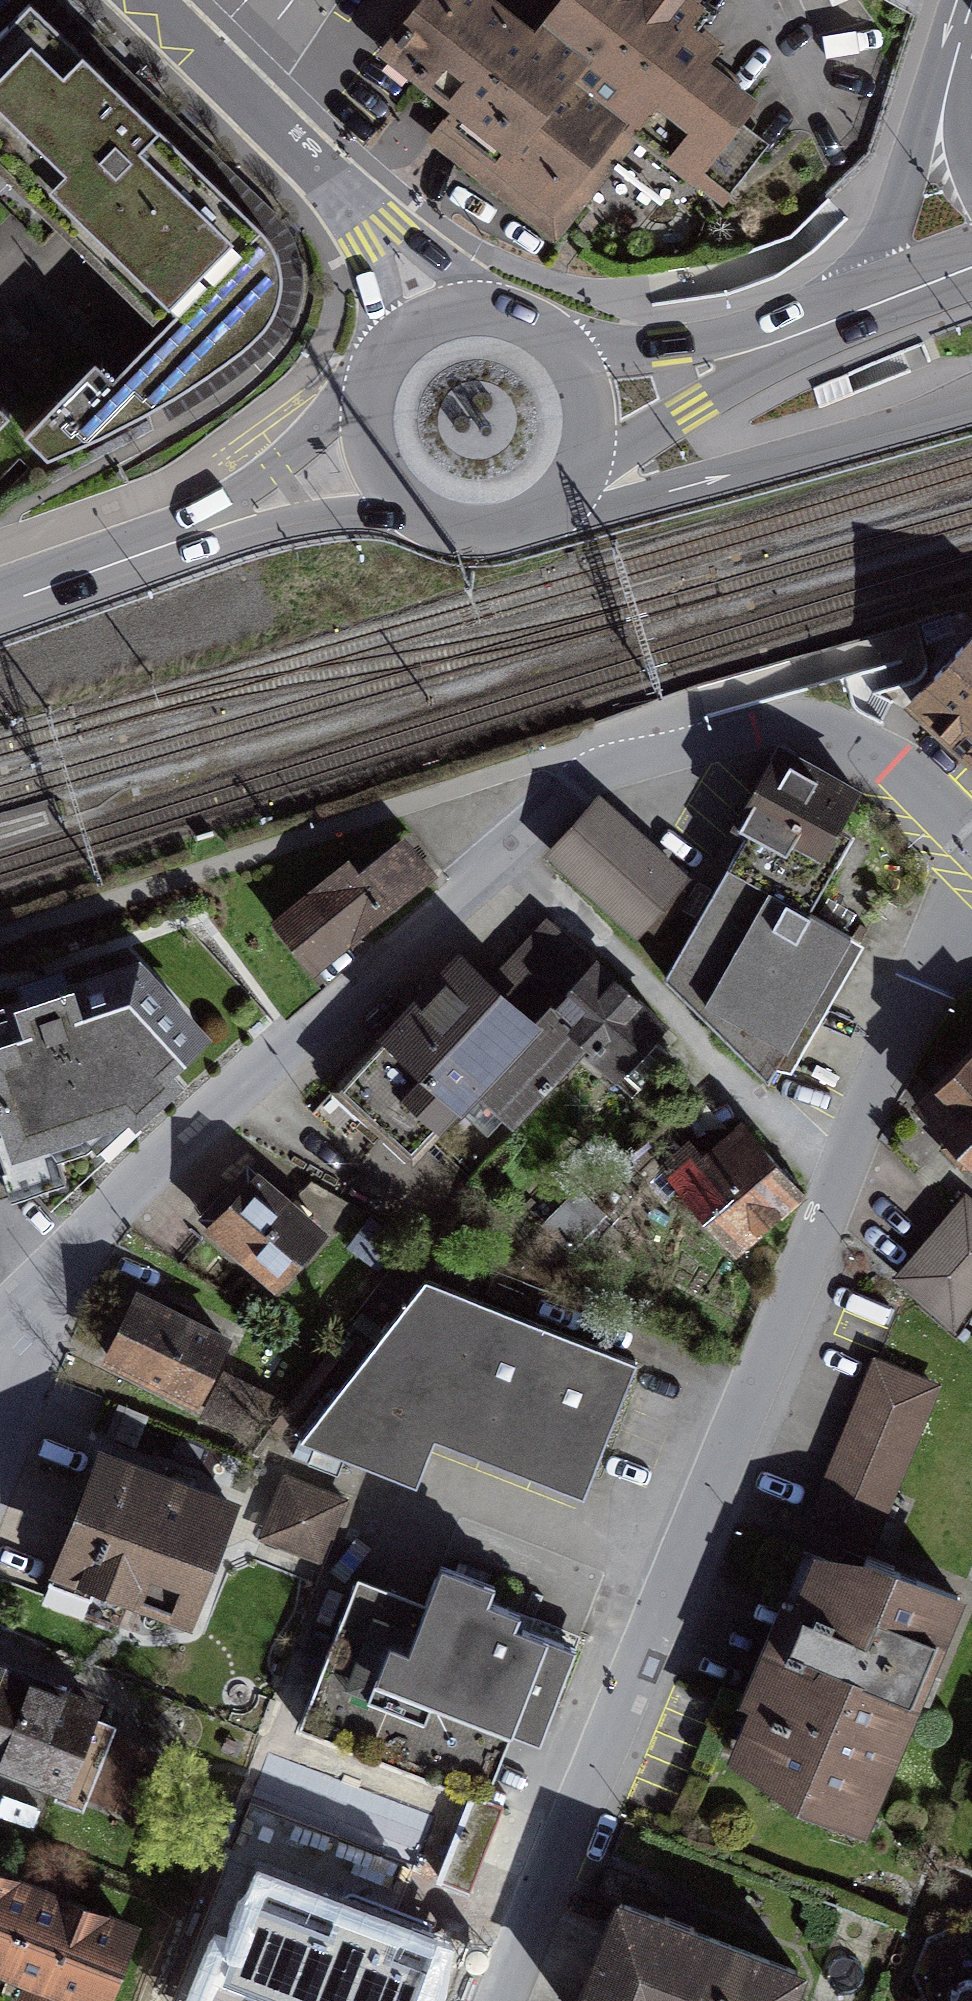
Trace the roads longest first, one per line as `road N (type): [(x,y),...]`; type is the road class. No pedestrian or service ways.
road 1 (residential): [(0,1323),(223,1101),(577,786),(780,722),(832,725),(879,751),(971,840)]
road 2 (residential): [(971,914),(945,939),(837,1180),(511,2000)]
road 3 (secondary): [(535,519),(591,513),(971,408)]
road 4 (primary): [(0,601),(373,462)]
road 5 (residential): [(378,233),(148,0)]
road 6 (primary): [(578,476),(693,411),(766,345)]
road 7 (secondary): [(943,105),(875,255),(878,303)]
road 8 (primary): [(766,345),(562,347)]
road 9 (primary): [(373,462),(388,490),(441,528),(505,532),(535,519)]
road 10 (primary): [(578,476),(588,450),(588,396),(562,347)]
road 11 (residential): [(488,310),(438,264),(378,233)]
road 12 (residential): [(378,233),(390,286),(387,356)]
road 13 (primary): [(878,303),(766,345)]

